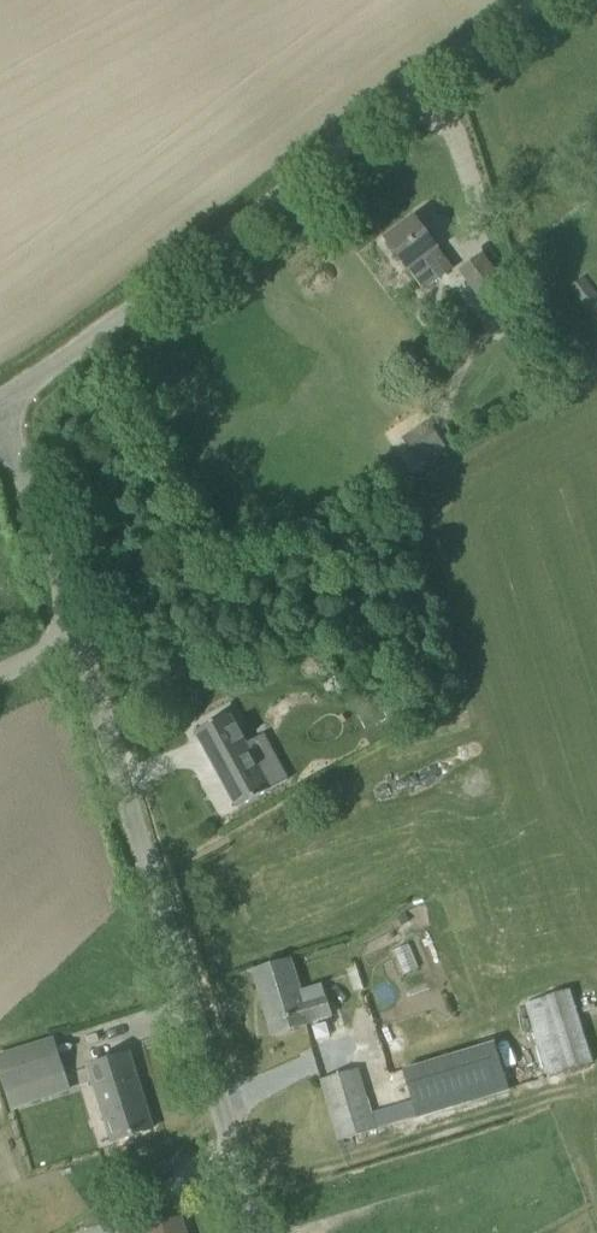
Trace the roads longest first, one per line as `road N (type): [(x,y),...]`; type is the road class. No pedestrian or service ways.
road 1 (unclassified): [(261,1232),(54,557),(0,438)]
road 2 (unclassified): [(0,409),(559,0)]

